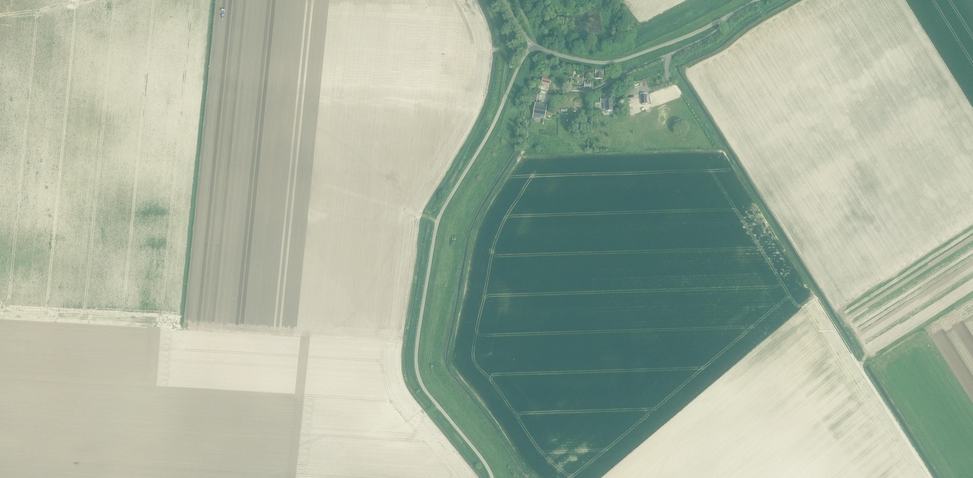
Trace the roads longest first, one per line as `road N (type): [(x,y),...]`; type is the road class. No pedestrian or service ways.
road 1 (unclassified): [(492,477),(424,388),(417,349),(438,220),(532,46)]
road 2 (unclassified): [(532,46),(608,62),(730,14)]
road 3 (residential): [(555,86),(598,87),(714,33),(730,14)]

